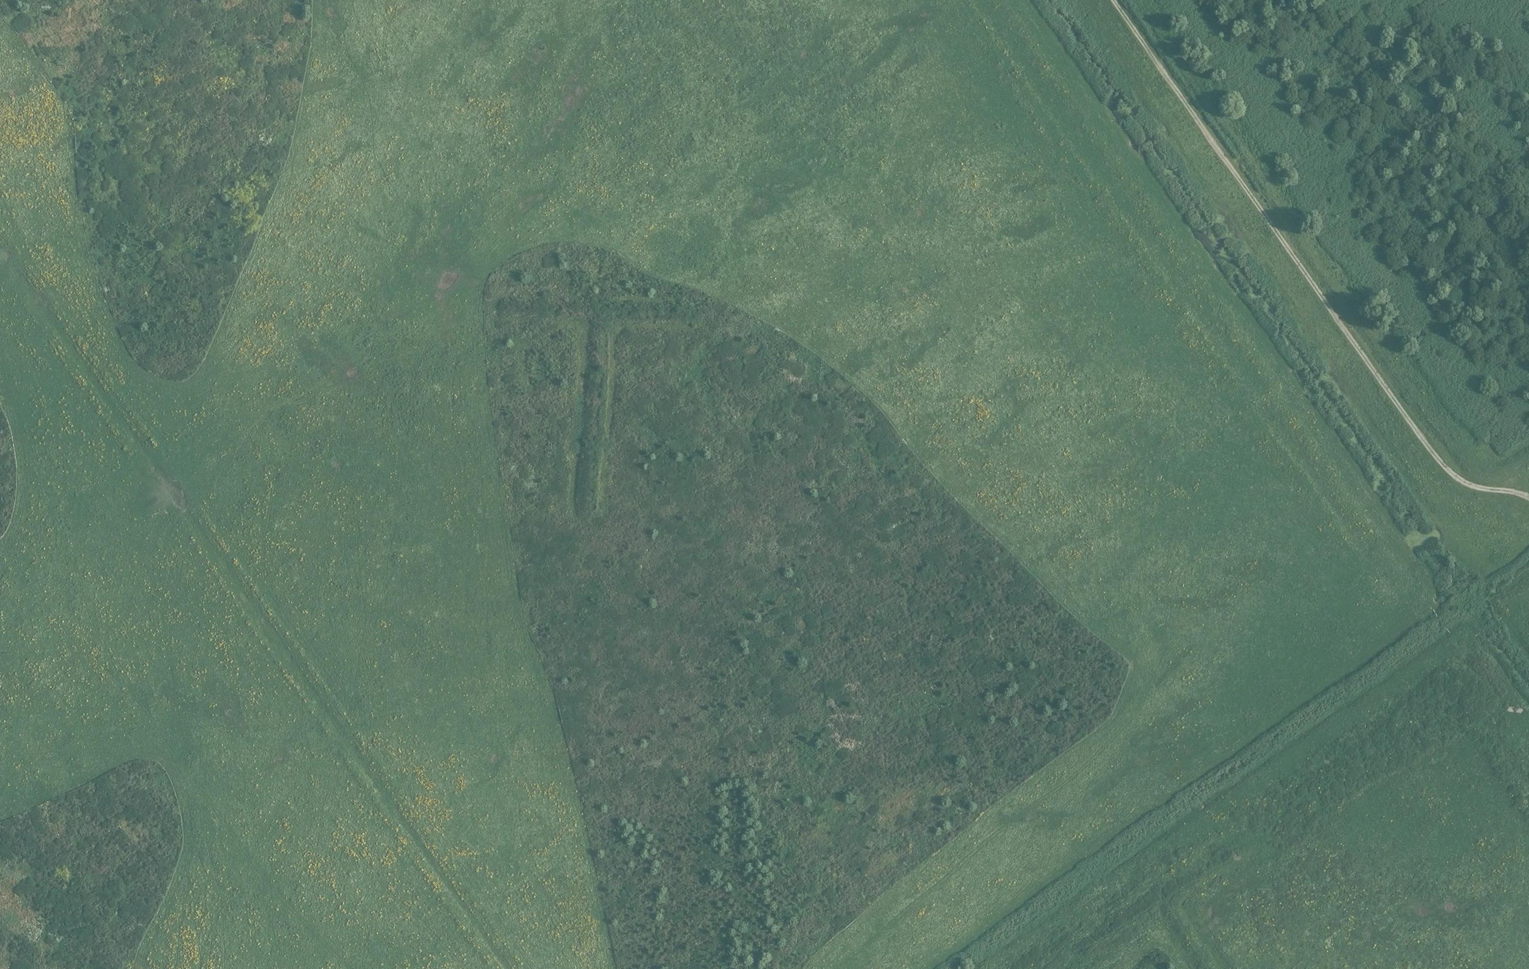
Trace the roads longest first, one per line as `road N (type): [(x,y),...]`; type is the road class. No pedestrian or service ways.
road 1 (track): [(1528,498),(1467,484),(1430,449),(1115,0)]

